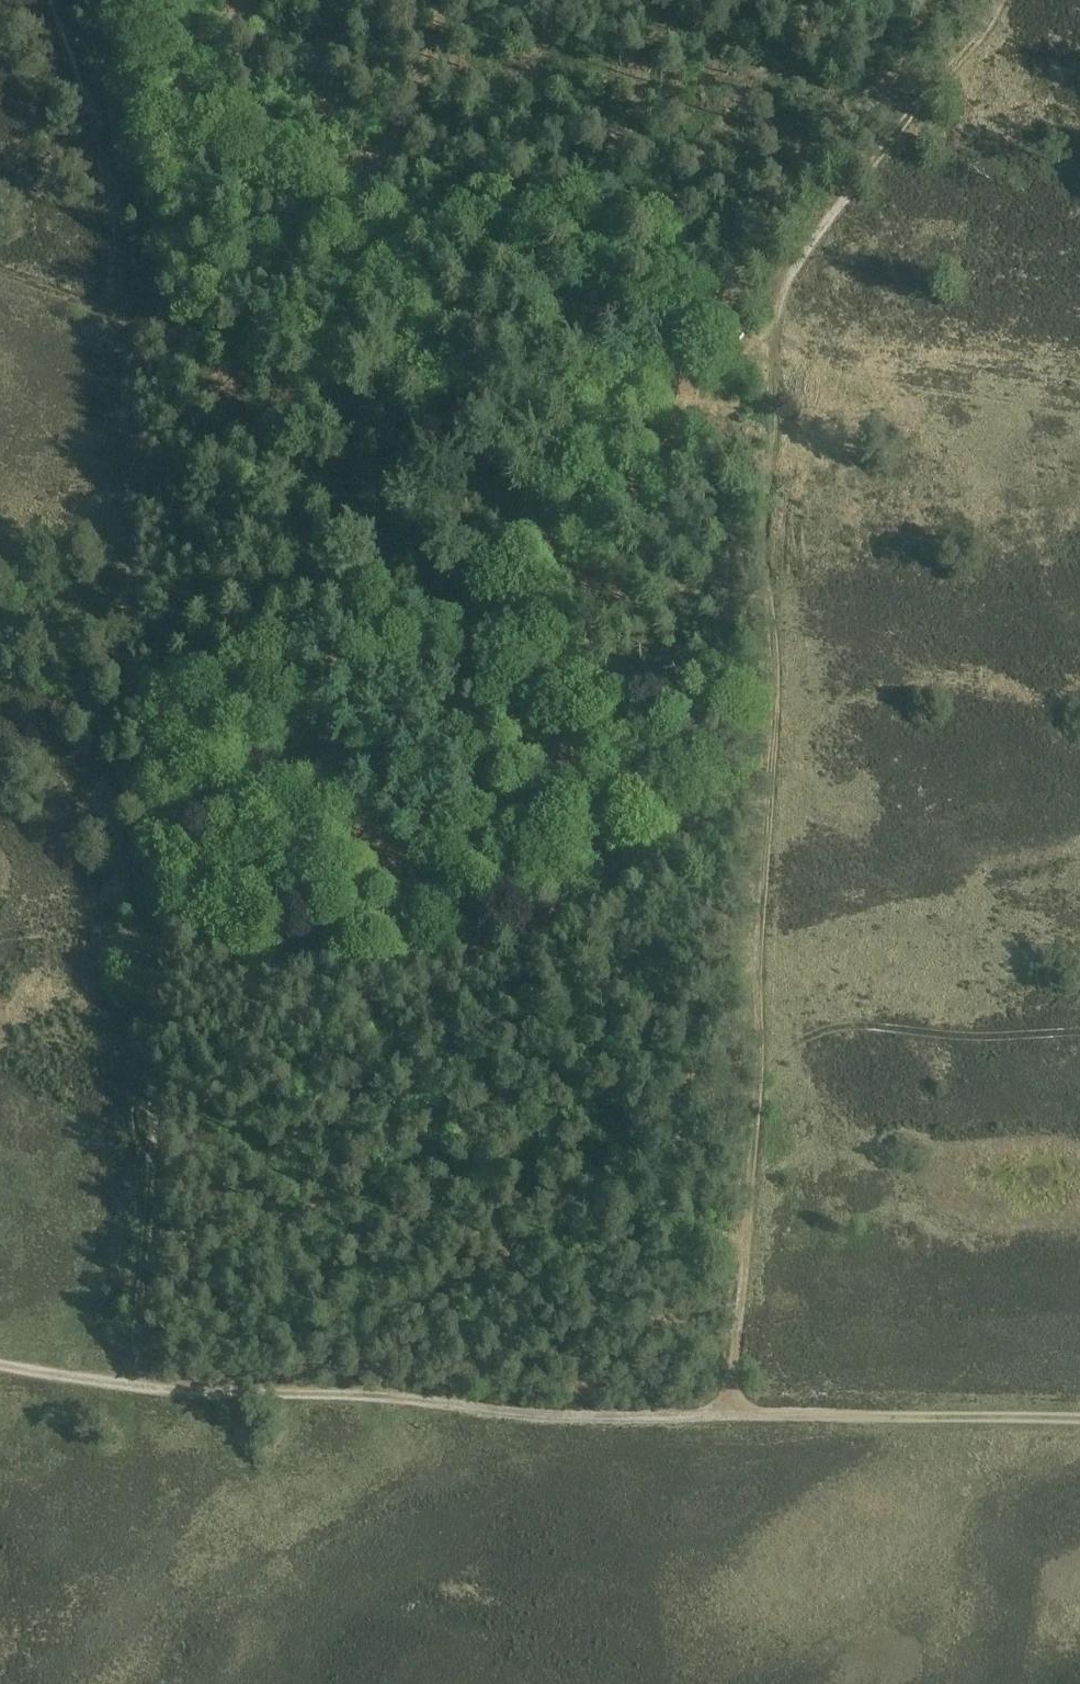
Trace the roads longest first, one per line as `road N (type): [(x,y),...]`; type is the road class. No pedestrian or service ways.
road 1 (track): [(735,1410),(783,305),(988,0)]
road 2 (track): [(0,1374),(1079,1427)]

